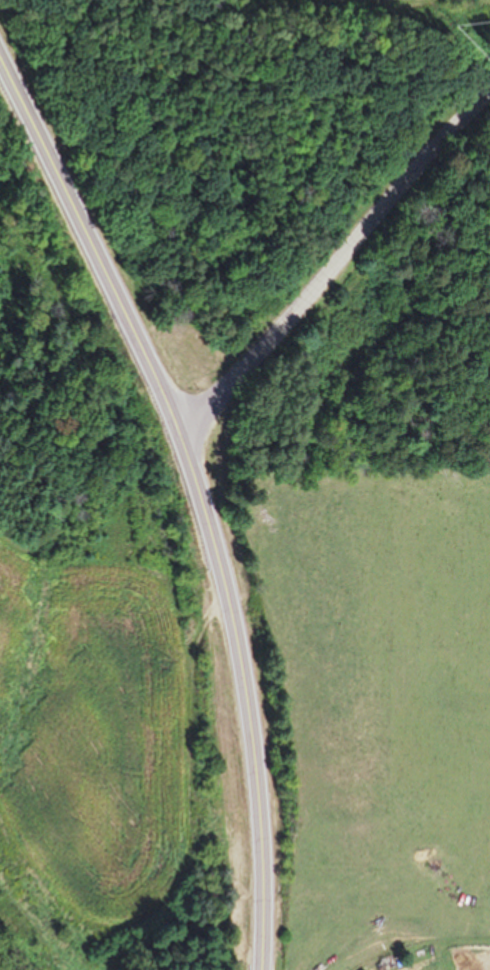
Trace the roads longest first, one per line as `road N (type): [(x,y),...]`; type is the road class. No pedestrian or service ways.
road 1 (primary): [(263,969),(258,763),(209,518),(167,401),(0,58)]
road 2 (residential): [(183,439),(489,95)]

